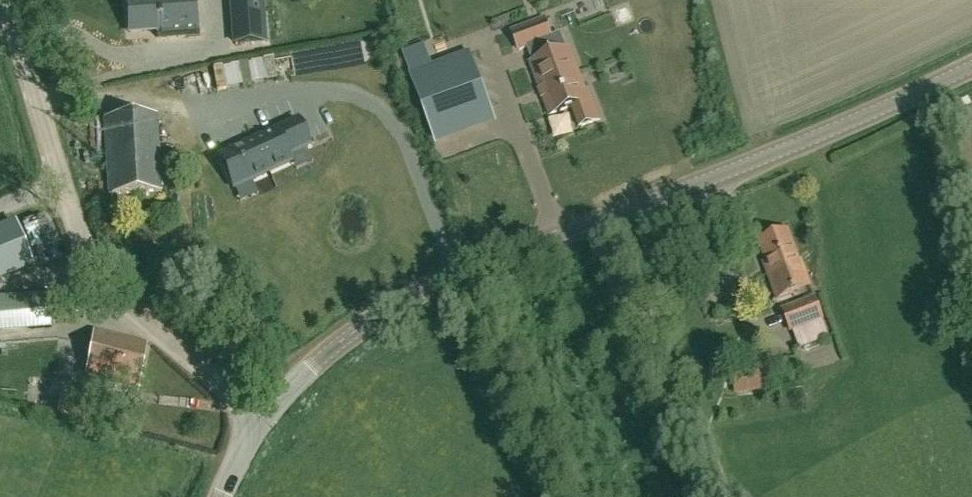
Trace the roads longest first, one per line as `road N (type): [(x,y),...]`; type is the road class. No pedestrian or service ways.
road 1 (tertiary): [(262,422),(357,332),(444,282),(971,65)]
road 2 (unclassified): [(262,422),(117,298),(56,190)]
road 3 (unclassified): [(56,190),(4,0)]

